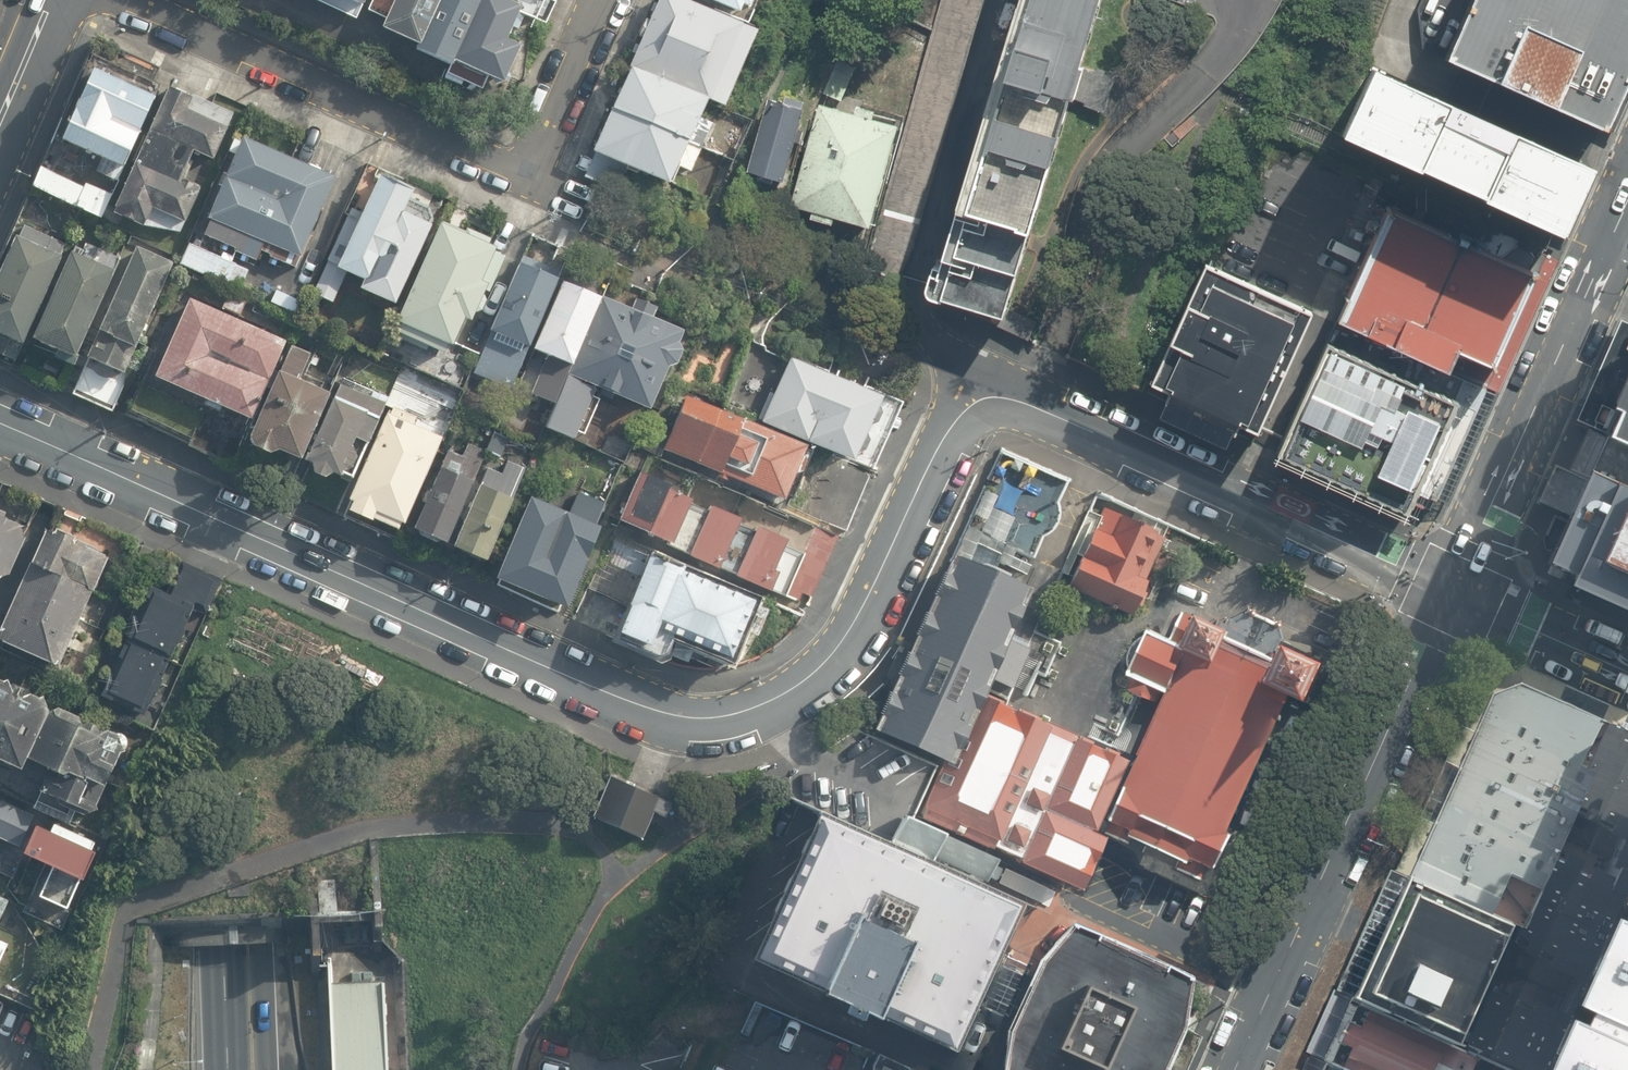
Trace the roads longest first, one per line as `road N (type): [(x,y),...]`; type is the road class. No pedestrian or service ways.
road 1 (tertiary): [(0,423),(614,696),(685,717),(764,705),(831,656),(956,423),(970,406),(994,397),(1450,592)]
road 2 (motorway): [(200,0),(250,1069)]
road 3 (residential): [(135,0),(480,152),(514,160),(541,147),(607,0)]
road 4 (secondary): [(1450,592),(1236,1069)]
road 5 (secondary): [(1627,211),(1450,592)]
road 6 (tertiary): [(1627,670),(1450,592)]
road 7 (secondary): [(0,121),(52,0)]

